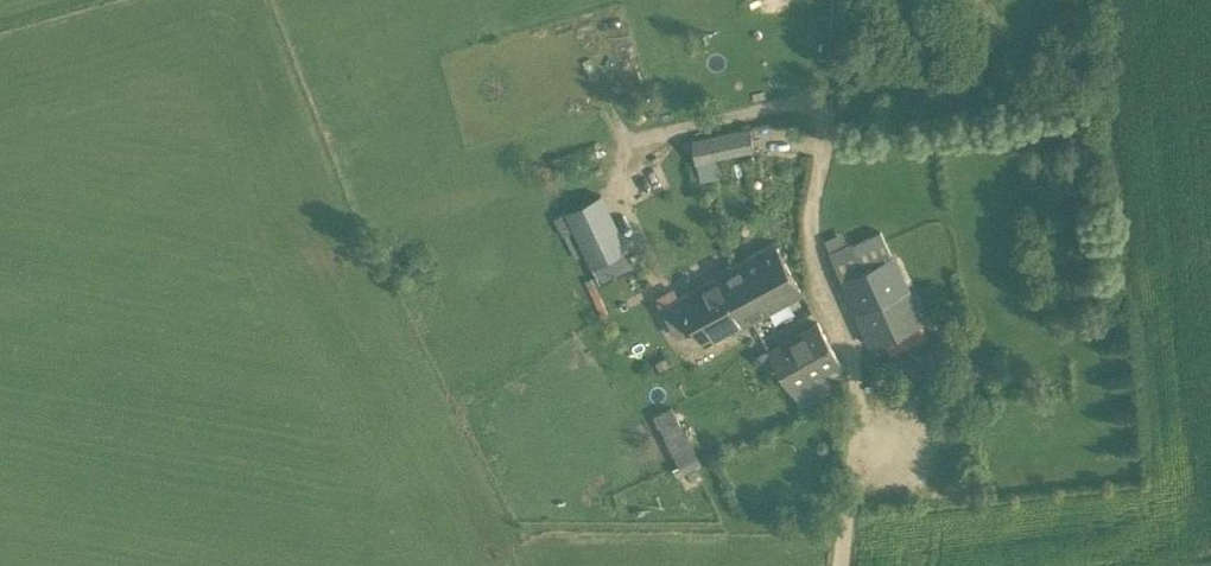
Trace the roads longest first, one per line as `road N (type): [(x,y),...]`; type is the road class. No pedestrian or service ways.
road 1 (unclassified): [(841,565),(858,369),(814,253)]

